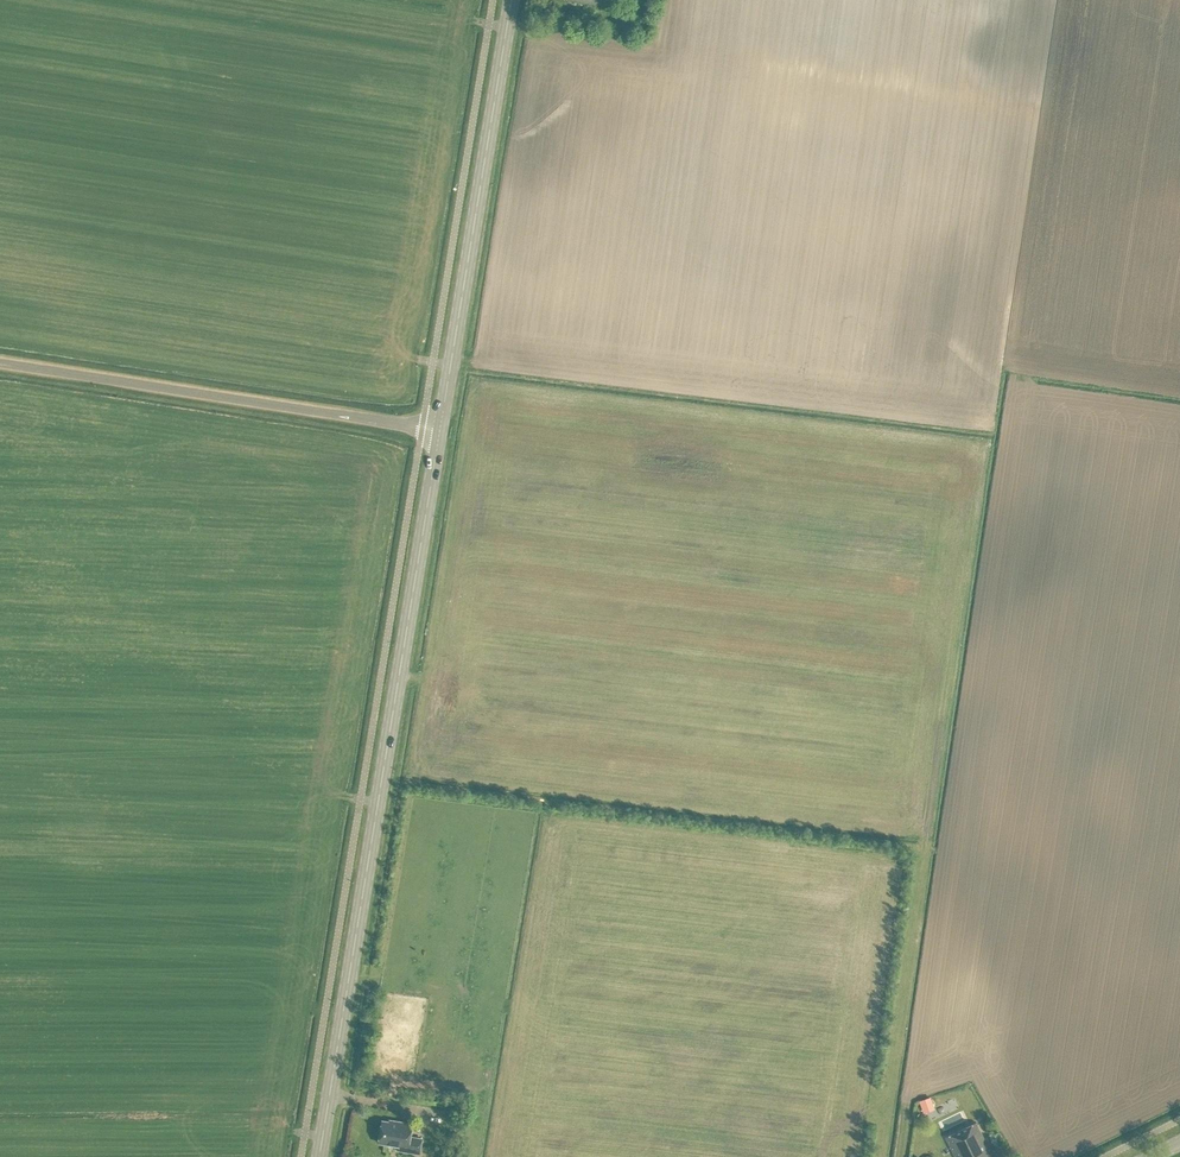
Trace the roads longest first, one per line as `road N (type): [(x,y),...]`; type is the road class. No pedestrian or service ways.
road 1 (secondary): [(320,1156),(441,432)]
road 2 (unclassified): [(0,363),(441,432)]
road 3 (secondary): [(441,432),(512,0)]

